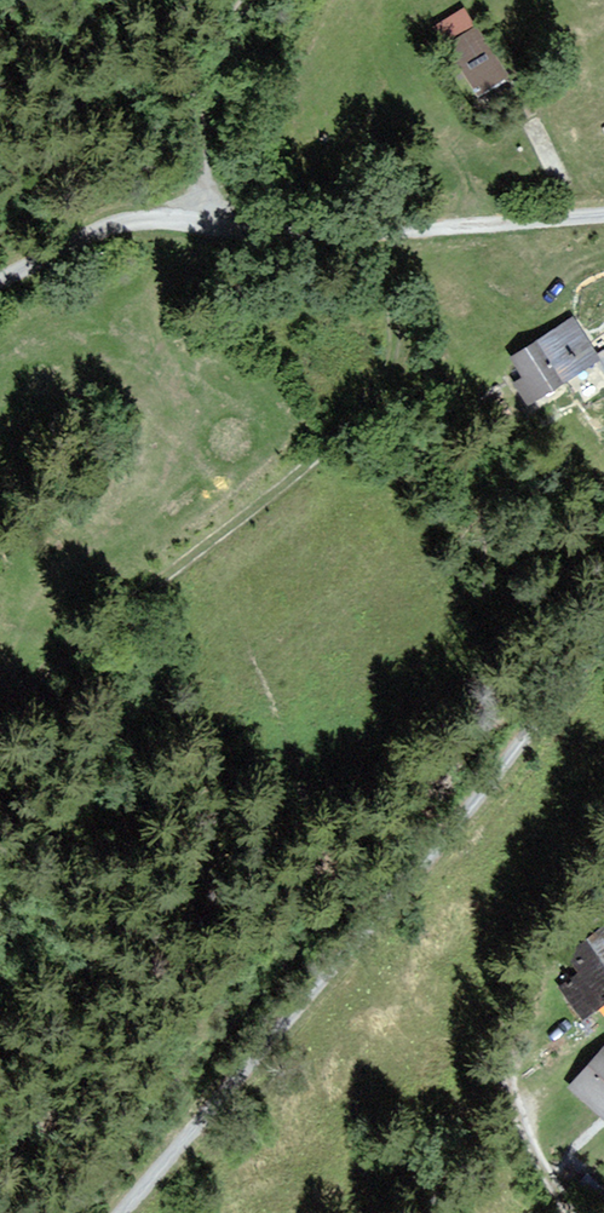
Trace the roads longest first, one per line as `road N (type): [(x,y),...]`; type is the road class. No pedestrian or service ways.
road 1 (unclassified): [(114,1212),(439,843),(603,630)]
road 2 (unclassified): [(603,221),(336,239),(194,223),(86,229),(0,283)]
road 3 (track): [(173,224),(209,189),(233,56),(258,0)]
road 4 (track): [(572,1212),(536,1156),(513,1097),(515,1041)]

